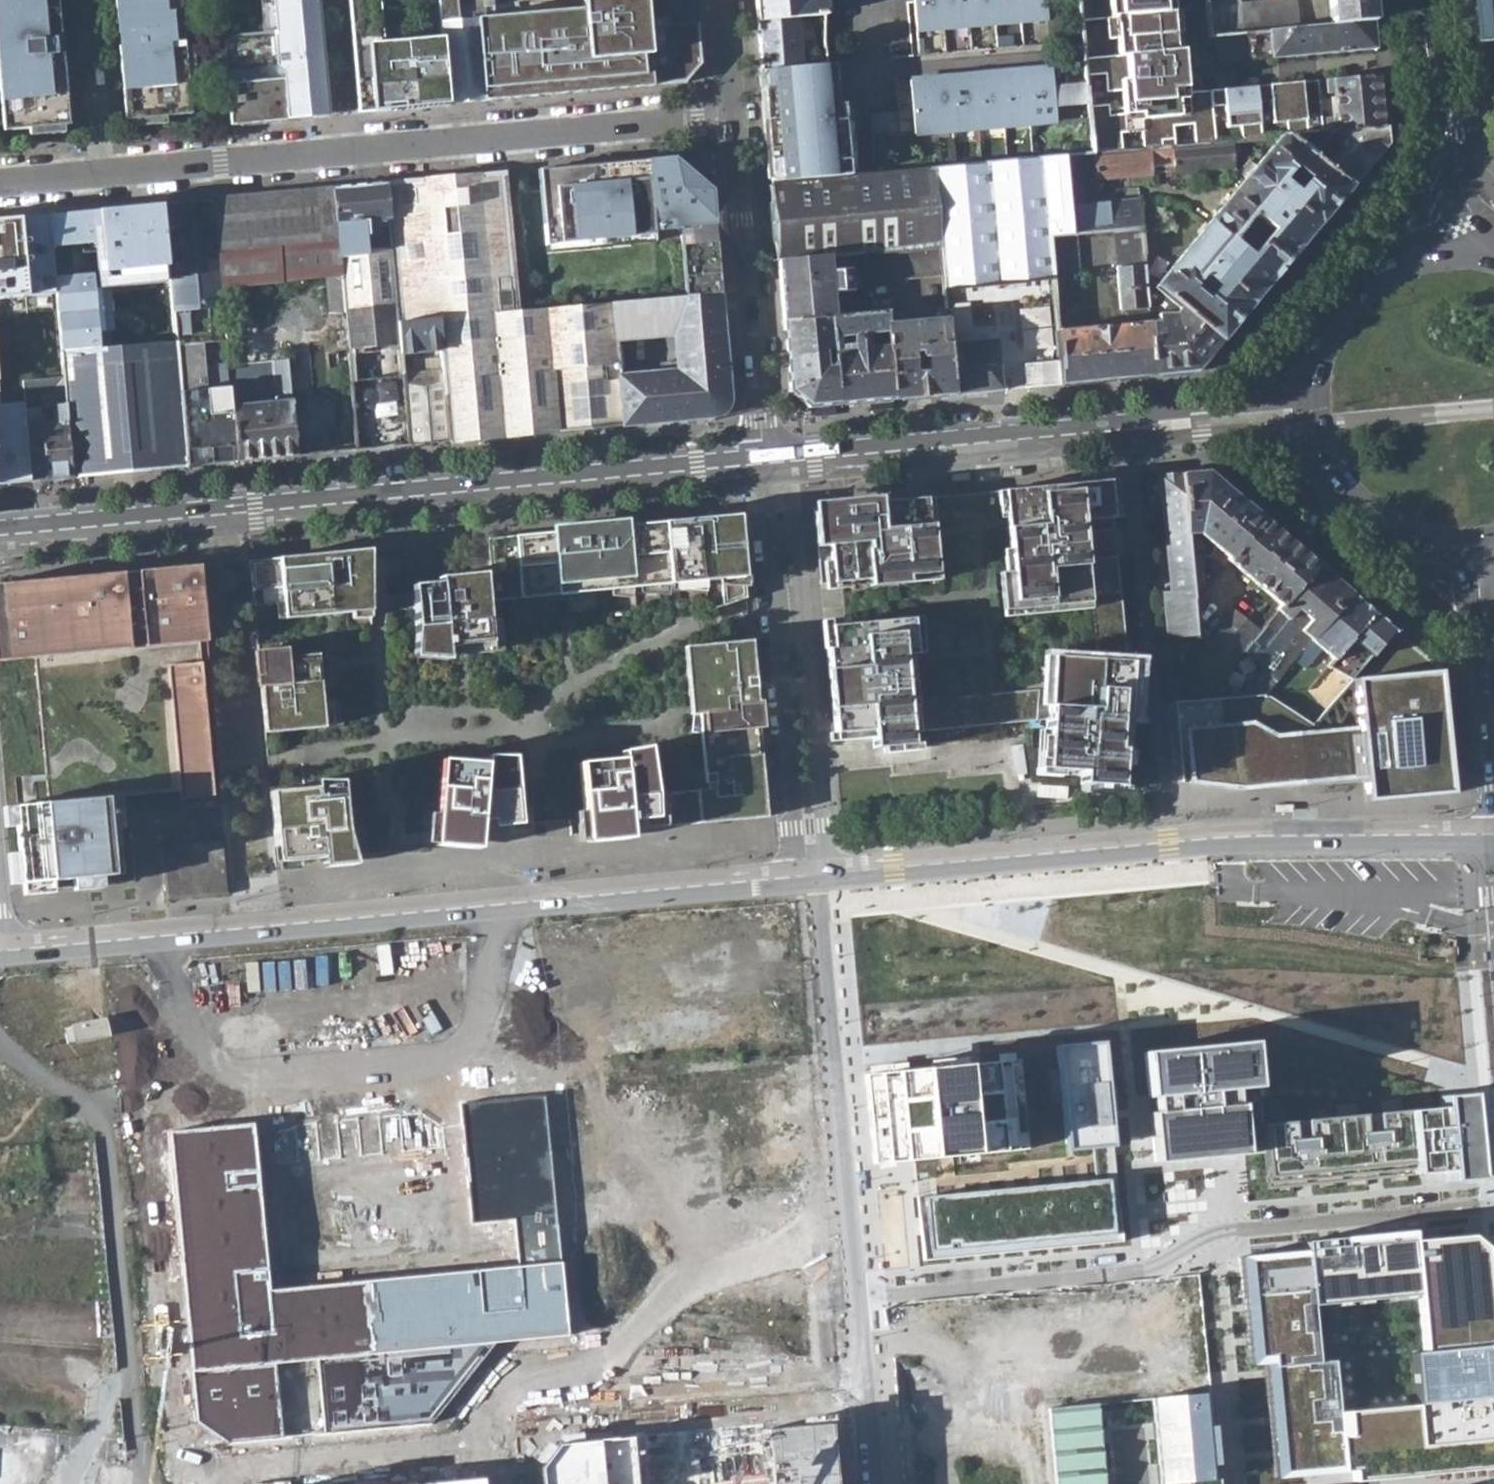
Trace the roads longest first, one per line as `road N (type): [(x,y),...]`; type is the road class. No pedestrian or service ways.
road 1 (primary): [(0,950),(801,875)]
road 2 (primary): [(830,873),(1224,836),(1493,834)]
road 3 (residential): [(1493,1201),(1208,1234),(1164,1263),(1109,1275),(859,1297)]
road 4 (primary): [(1309,391),(1159,413),(1127,430),(767,463)]
road 5 (primary): [(767,463),(226,514)]
road 6 (residential): [(859,1297),(815,874)]
road 7 (residential): [(830,873),(794,509),(767,463)]
road 8 (residential): [(767,463),(801,875)]
road 9 (residential): [(734,116),(343,152)]
road 10 (residential): [(734,116),(767,463)]
road 11 (primary): [(1309,391),(1322,463),(1353,505),(1419,541),(1478,543)]
road 12 (secondary): [(1447,255),(1421,0)]
road 13 (residential): [(226,514),(251,763)]
road 14 (residential): [(343,152),(107,174)]
road 15 (primary): [(226,514),(0,536)]
road 16 (primary): [(1447,255),(1389,270),(1343,306),(1315,356),(1309,391)]
road 17 (residential): [(879,1483),(859,1297)]
road 18 (residential): [(107,174),(89,0)]
road 19 (primary): [(1478,543),(1493,712)]
road 20 (residential): [(165,1379),(0,1395)]
road 21 (residential): [(332,0),(343,152)]

